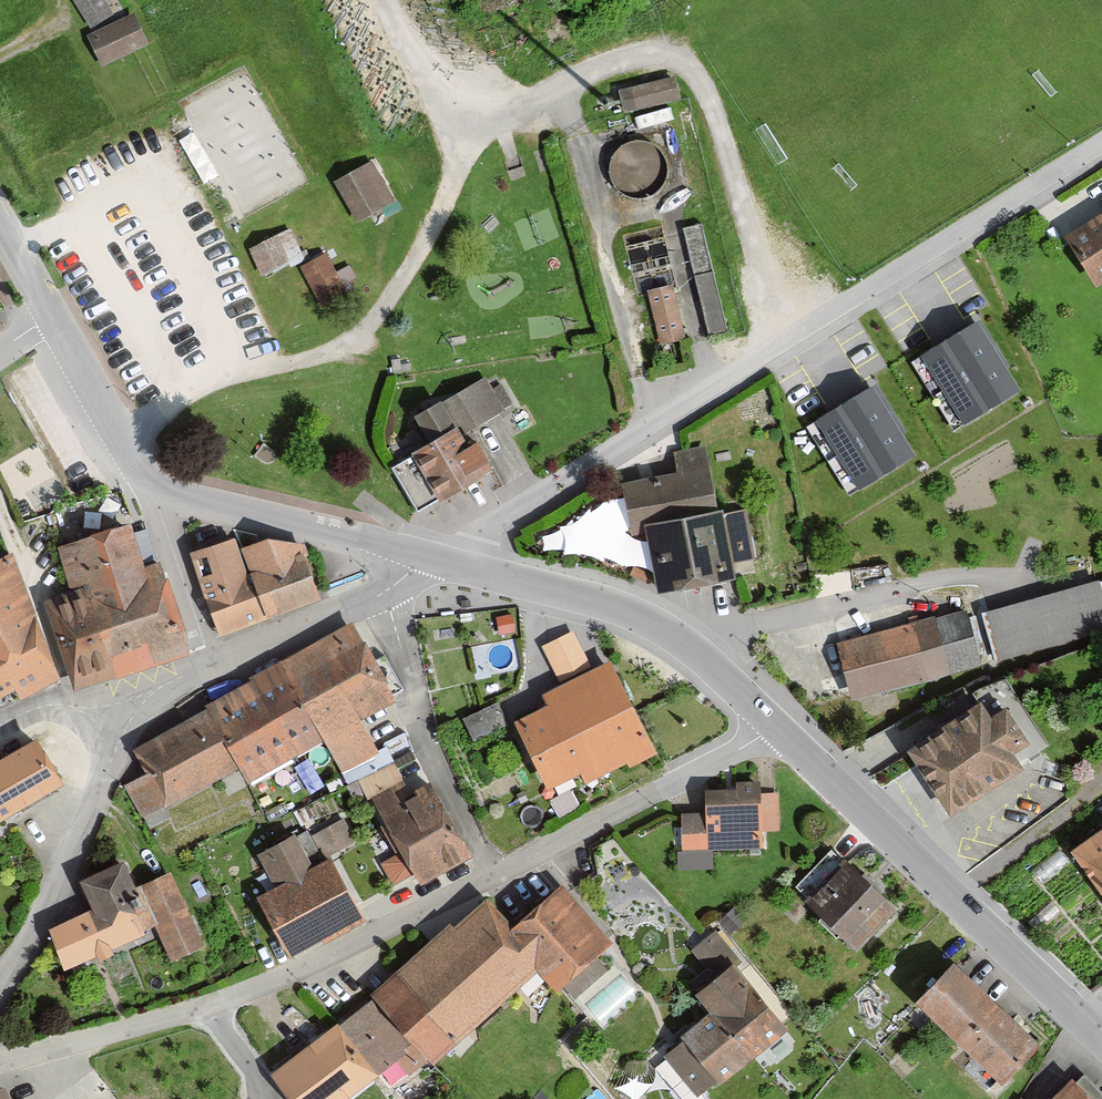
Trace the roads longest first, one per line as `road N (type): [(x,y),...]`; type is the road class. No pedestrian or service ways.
road 1 (residential): [(438,558),(1101,138)]
road 2 (residential): [(0,984),(61,878),(107,772),(118,714),(386,592)]
road 3 (residential): [(0,1058),(209,1006),(495,876)]
road 4 (residential): [(438,558),(161,486),(124,444),(48,316)]
road 5 (residential): [(1101,1038),(779,728)]
road 6 (residential): [(779,728),(700,655),(632,613),(438,558)]
road 7 (residential): [(495,876),(779,728)]
road 8 (residential): [(386,592),(421,724),(495,876)]

